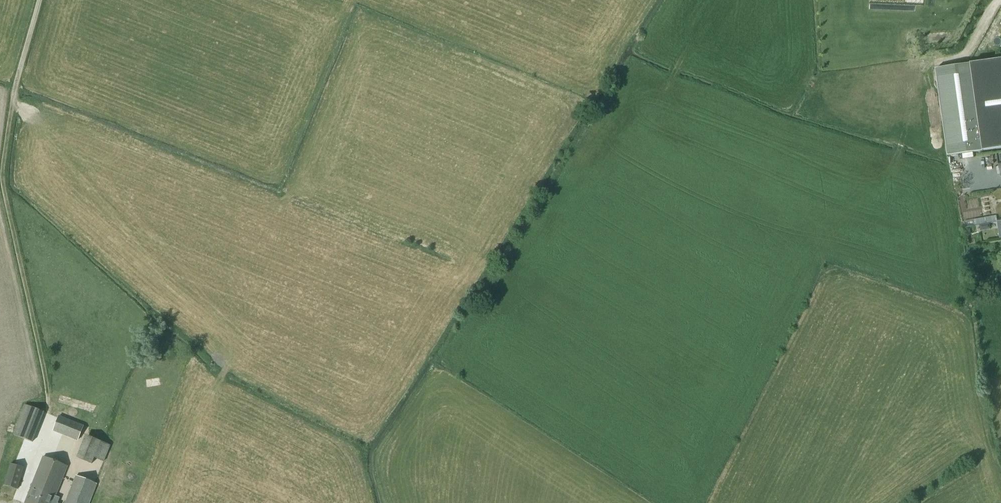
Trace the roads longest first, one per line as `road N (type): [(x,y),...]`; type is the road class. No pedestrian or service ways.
road 1 (track): [(42,0),(5,175),(50,404),(21,502)]

